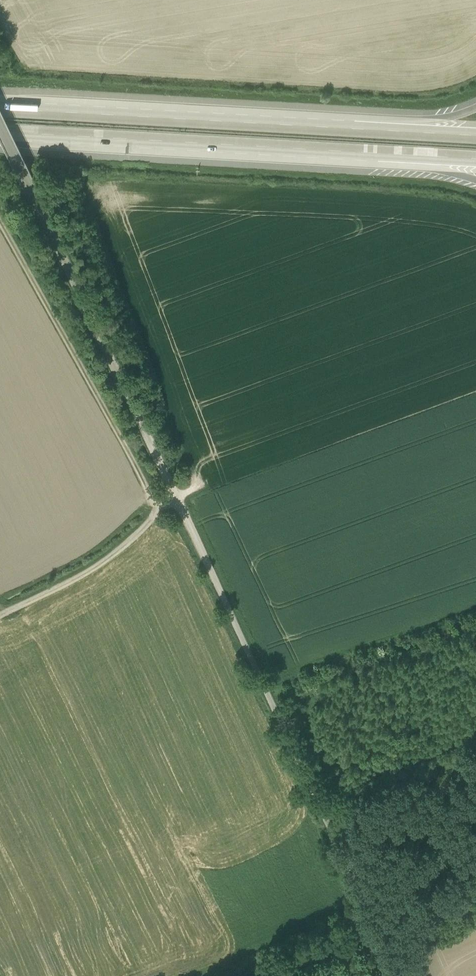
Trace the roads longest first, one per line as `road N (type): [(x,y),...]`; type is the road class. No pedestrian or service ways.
road 1 (unclassified): [(399,975),(28,178)]
road 2 (track): [(178,497),(196,485),(76,184),(97,172),(431,192),(475,204)]
road 3 (motorway): [(0,132),(377,153)]
road 4 (motorway): [(353,128),(0,109)]
road 5 (track): [(0,220),(160,513)]
road 6 (track): [(178,497),(100,566),(0,617)]
road 7 (motorway): [(475,107),(353,128)]
road 8 (motorway): [(475,136),(353,128)]

